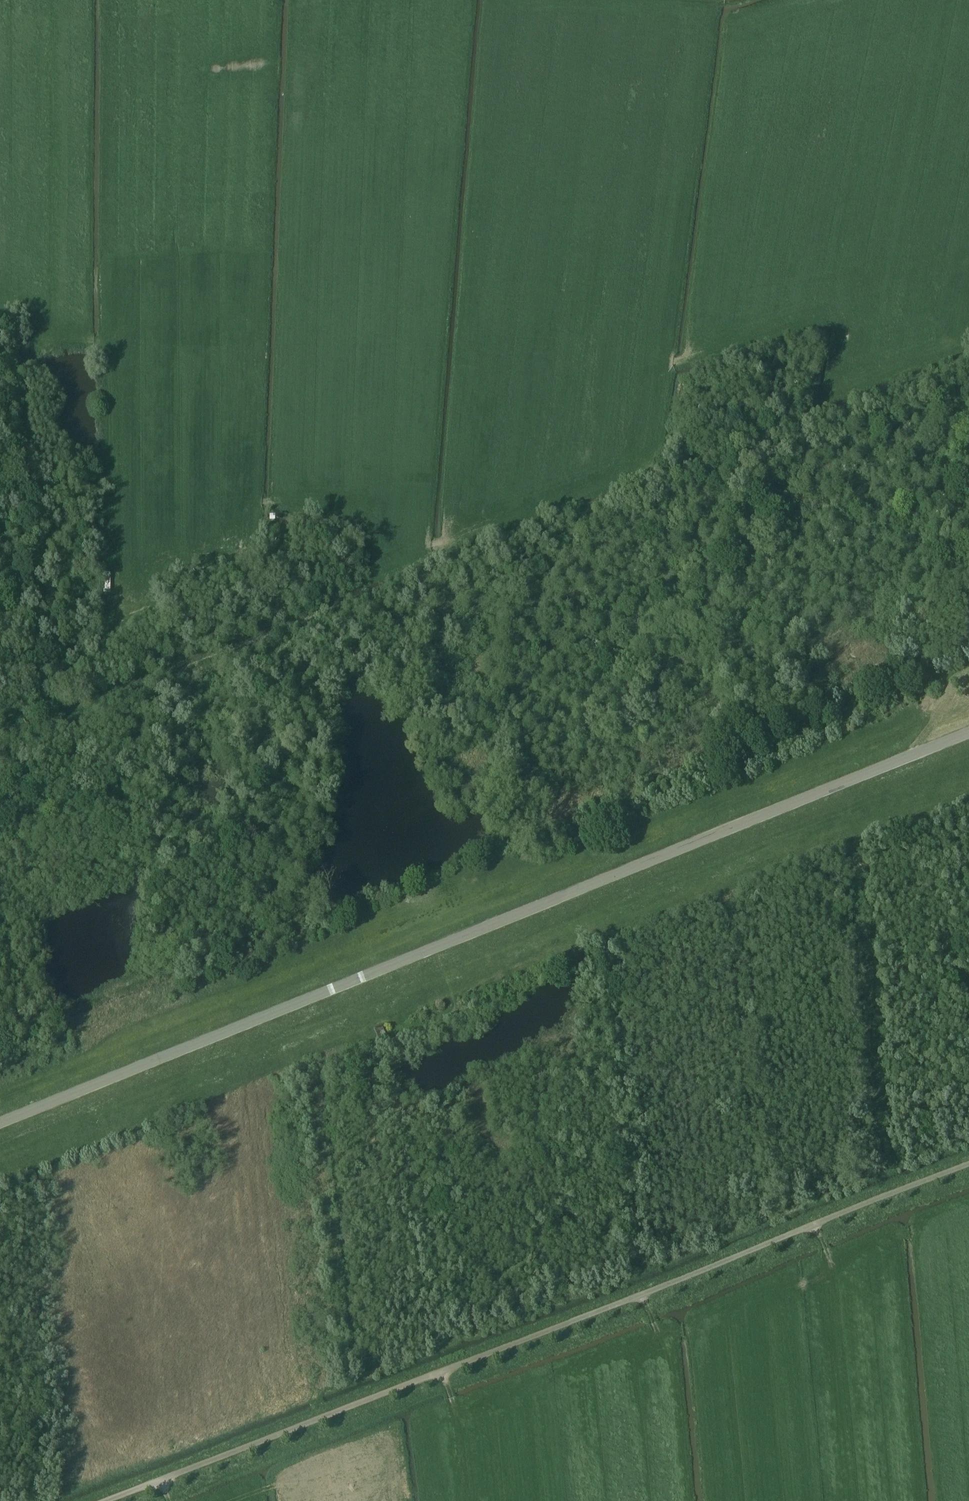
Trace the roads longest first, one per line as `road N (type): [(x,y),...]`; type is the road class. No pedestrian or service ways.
road 1 (tertiary): [(0,1122),(968,734)]
road 2 (unclassified): [(96,1500),(968,1165)]

